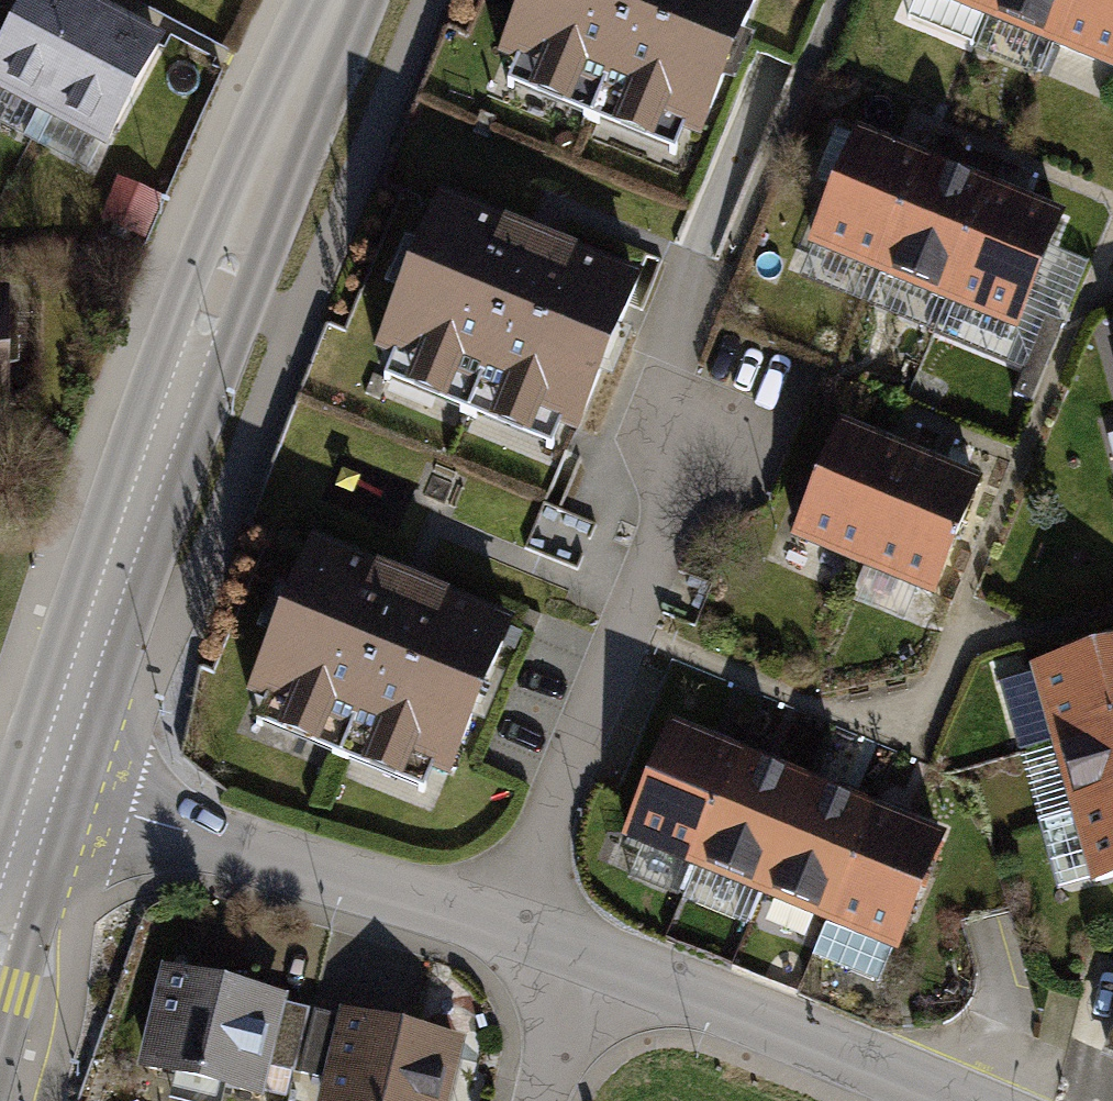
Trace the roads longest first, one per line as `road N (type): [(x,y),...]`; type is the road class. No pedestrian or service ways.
road 1 (tertiary): [(41,792),(217,292),(340,0)]
road 2 (residential): [(694,442),(519,924)]
road 3 (residential): [(519,924),(112,805),(41,792)]
road 4 (residential): [(971,1100),(591,950)]
road 5 (residential): [(546,1100),(591,950)]
road 6 (tertiary): [(0,938),(41,792)]

